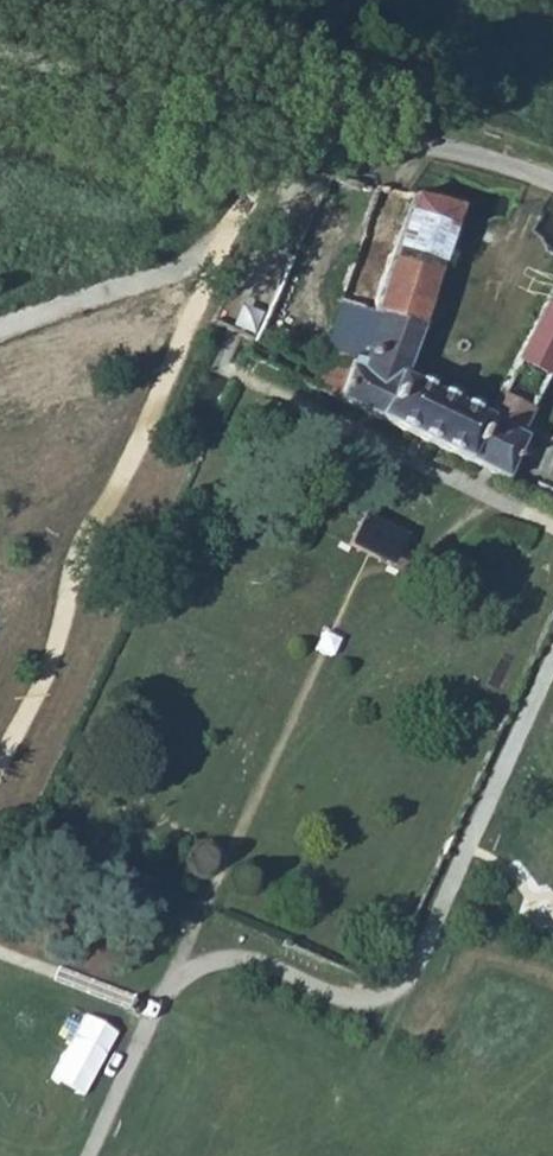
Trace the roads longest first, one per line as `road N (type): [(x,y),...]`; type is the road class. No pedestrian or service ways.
road 1 (track): [(552,655),(402,983),(384,998),(355,1003),(243,957),(203,962),(168,982)]
road 2 (track): [(0,54),(270,136),(418,146),(552,189)]
road 3 (track): [(168,982),(88,1155)]

